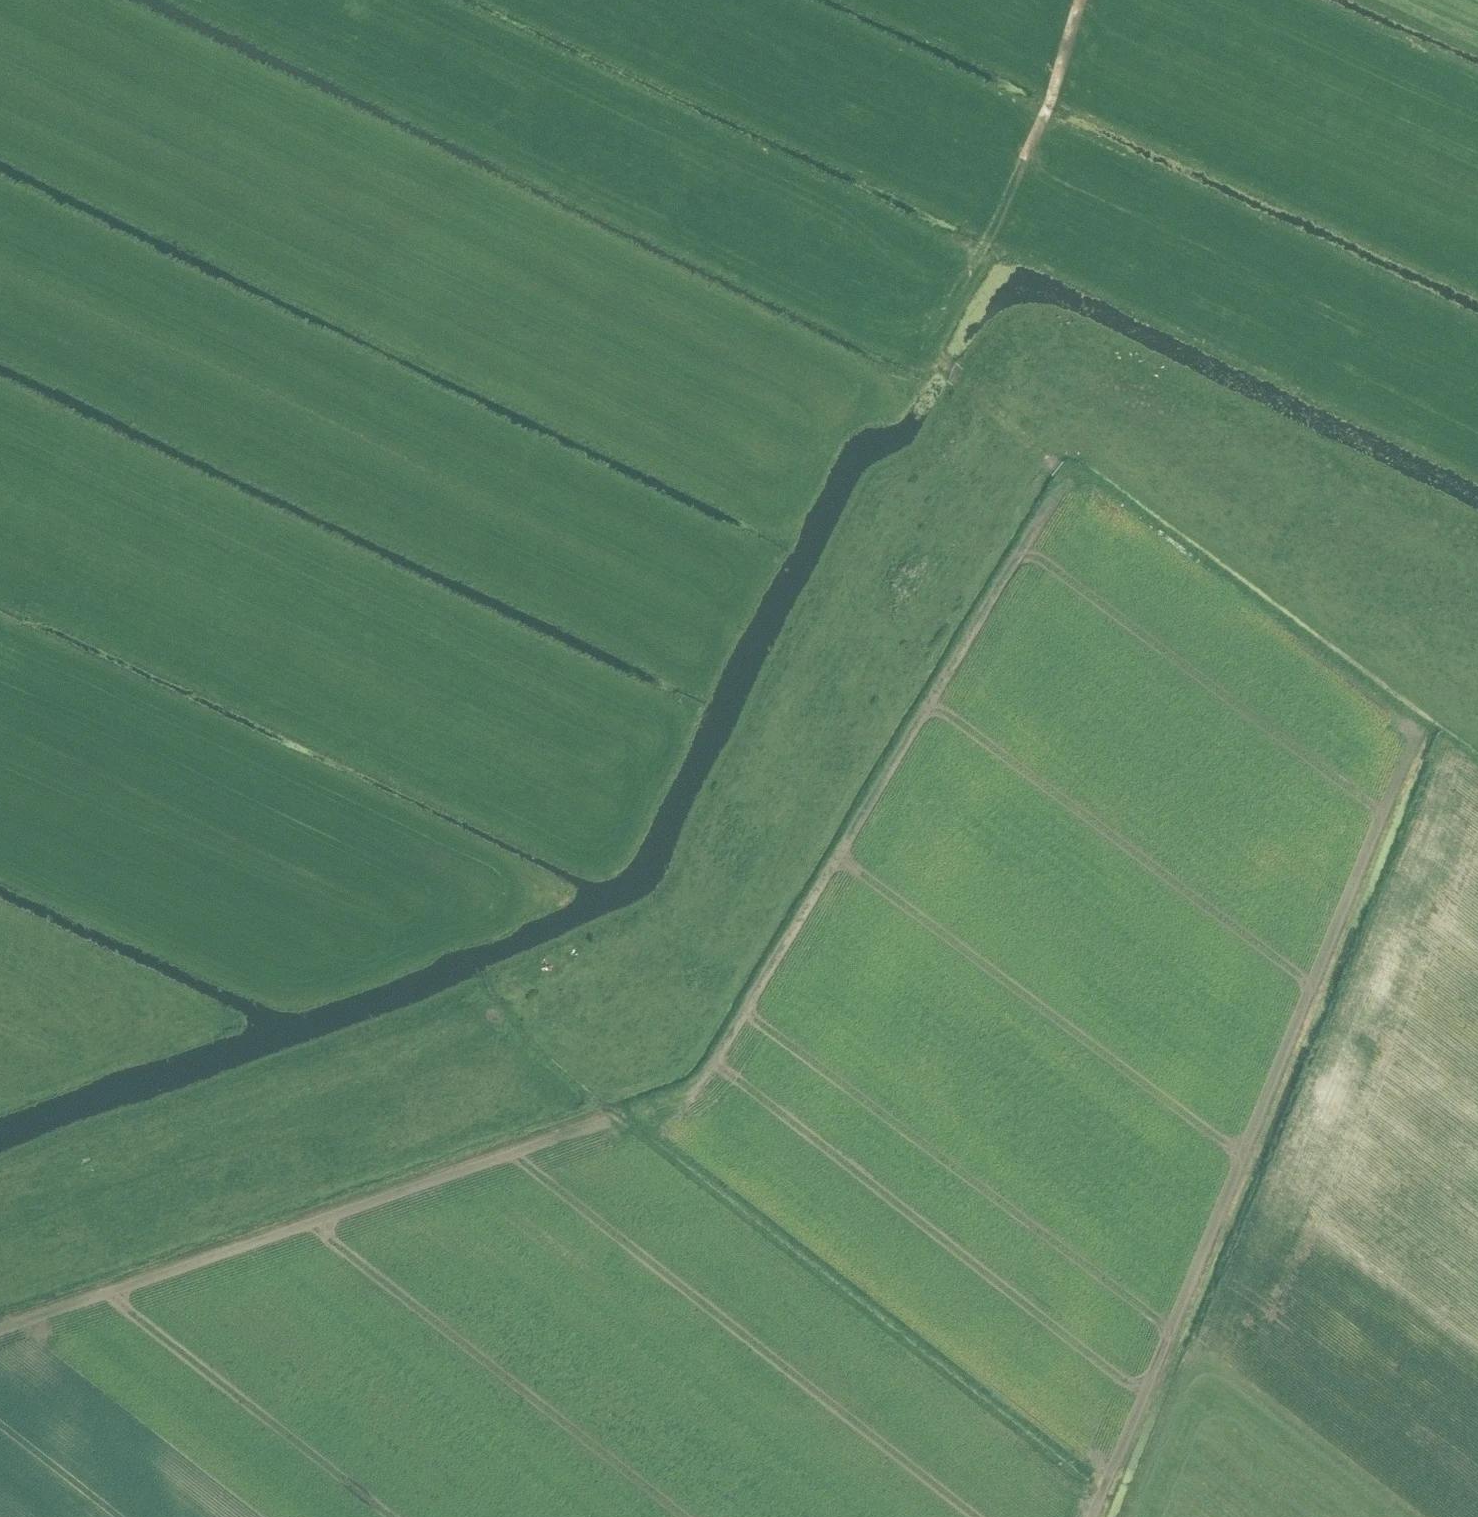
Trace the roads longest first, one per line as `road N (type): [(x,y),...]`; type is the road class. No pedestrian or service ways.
road 1 (track): [(960,382),(937,361),(936,323),(981,250),(1049,109),(1080,0)]
road 2 (track): [(1062,470),(960,382)]

